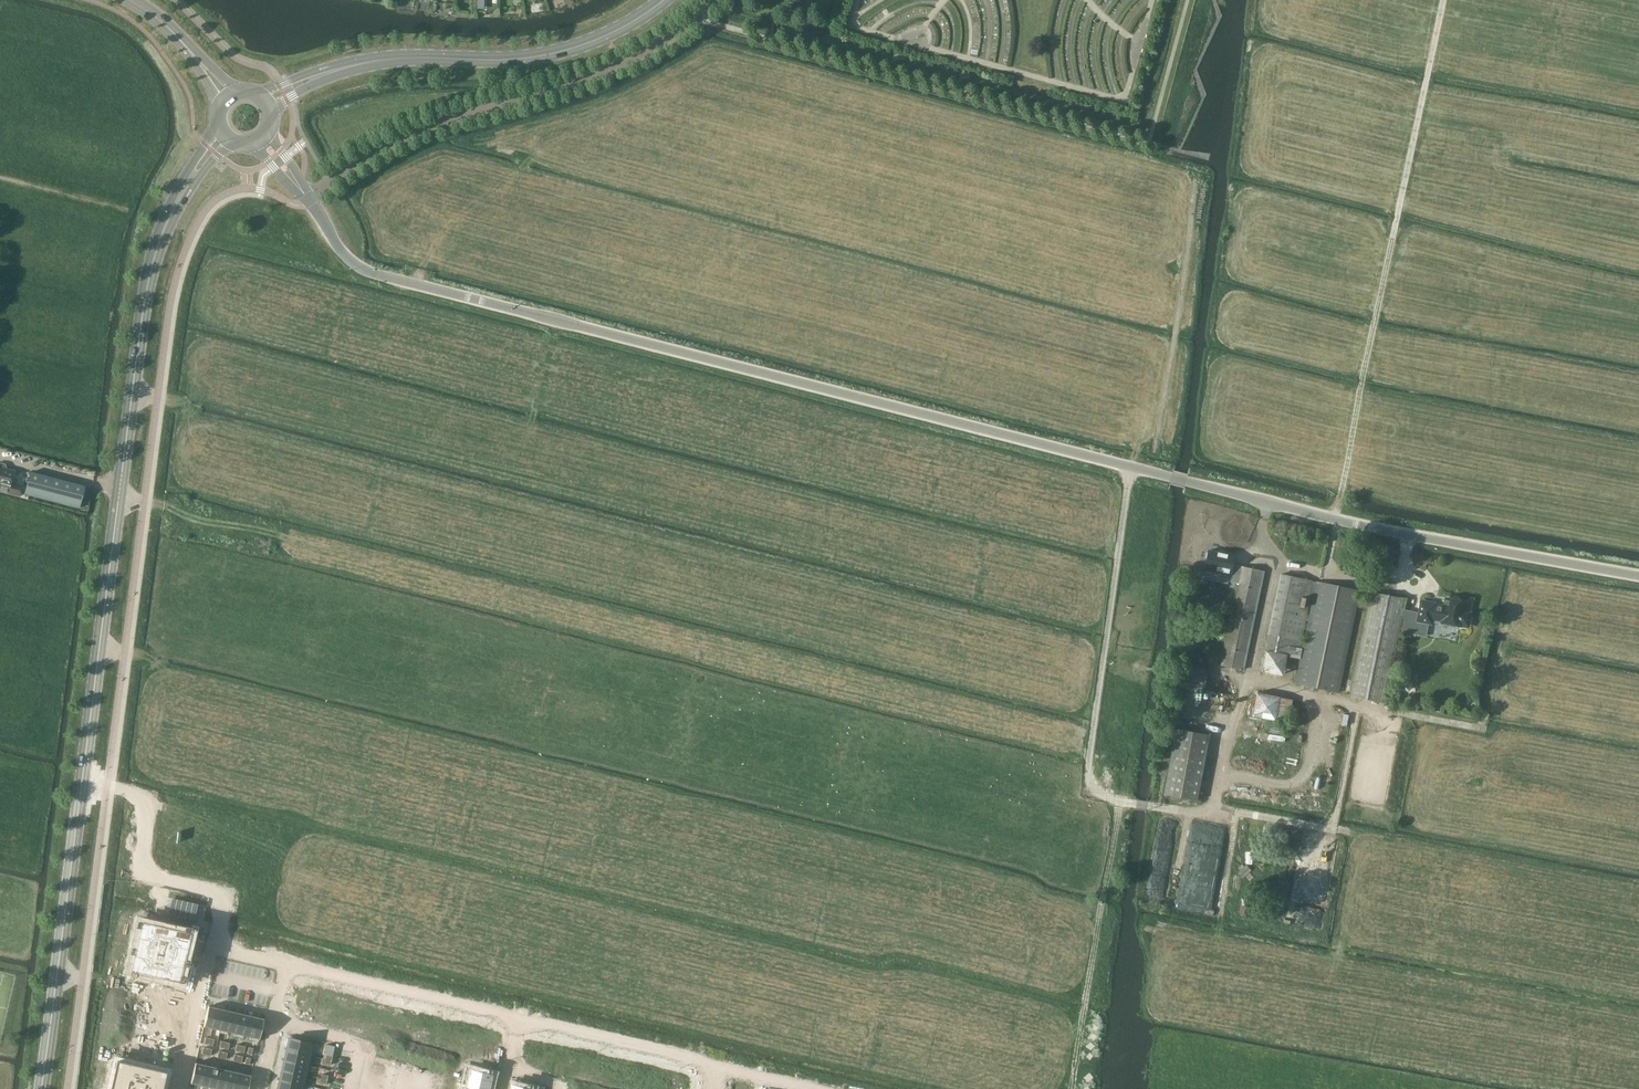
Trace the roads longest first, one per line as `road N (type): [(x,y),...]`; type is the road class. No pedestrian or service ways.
road 1 (unclassified): [(1638,575),(1335,519),(381,276),(344,256),(310,199)]
road 2 (tertiary): [(41,1088),(146,290),(185,188)]
road 3 (track): [(1130,467),(1089,753),(1091,787),(1123,801),(1073,1088)]
road 4 (track): [(146,814),(201,821),(230,808),(288,802),(730,877)]
road 5 (track): [(1445,0),(1335,519)]
road 6 (unclassified): [(310,199),(392,142),(628,60),(713,0)]
road 7 (track): [(230,808),(226,775),(262,637),(255,540),(220,518),(118,498)]
road 8 (tertiary): [(331,72),(404,58),(558,53),(607,35),(664,0)]
road 9 (residential): [(523,1018),(810,1088)]
road 10 (track): [(81,784),(143,801),(141,862),(156,879),(219,905),(211,948)]
road 11 (residential): [(287,966),(523,1018)]
road 12 (track): [(288,802),(311,666),(258,652)]
road 13 (residential): [(211,948),(180,1088)]
road 14 (track): [(449,829),(470,706)]

